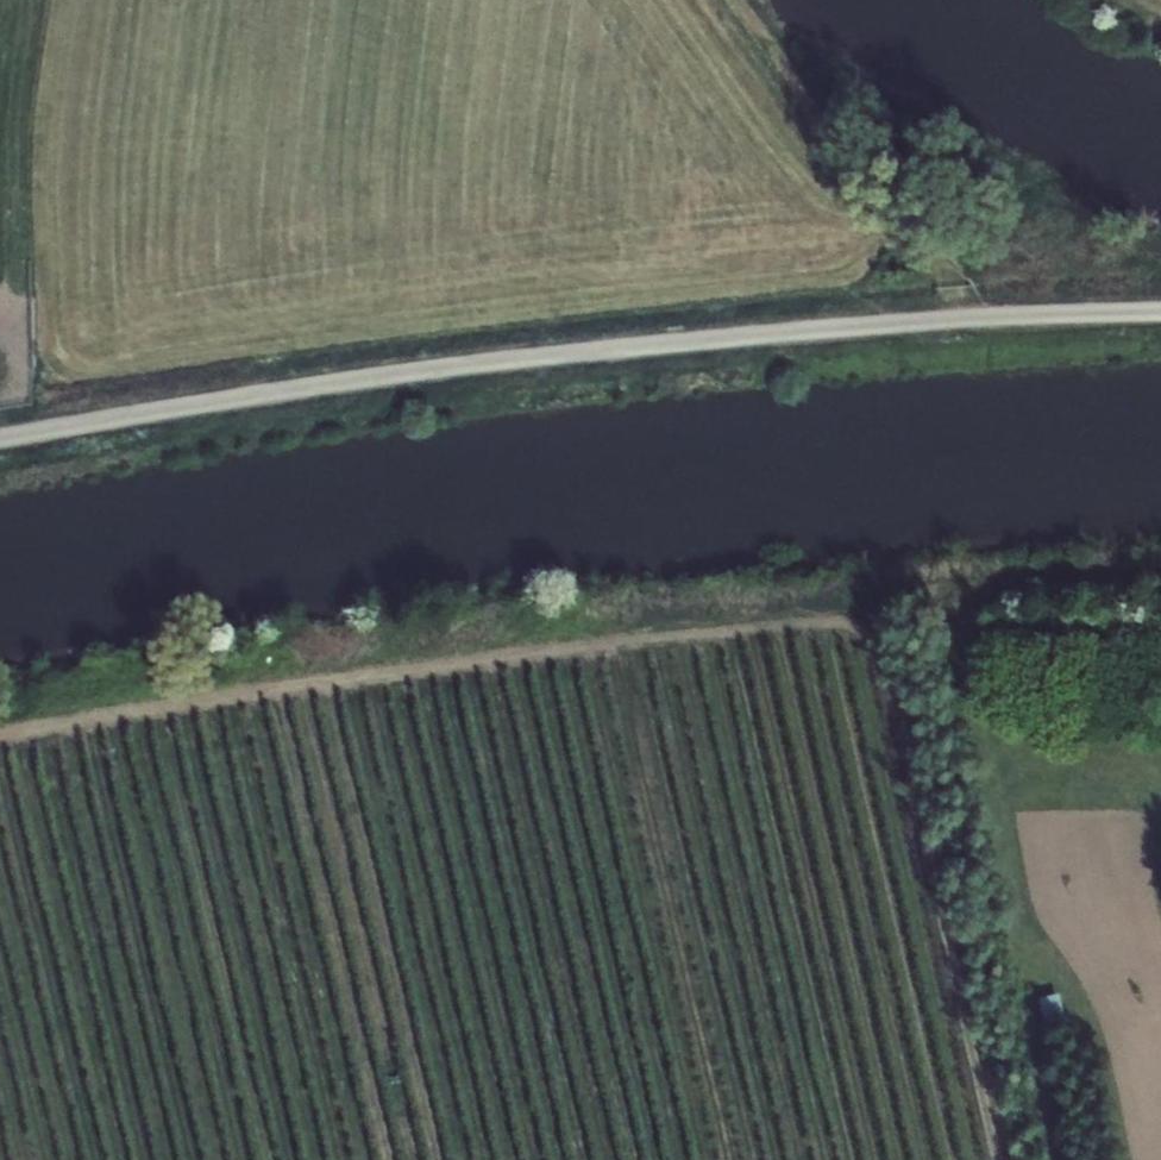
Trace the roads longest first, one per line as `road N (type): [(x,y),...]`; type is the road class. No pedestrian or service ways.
road 1 (track): [(0,732),(531,654),(848,625),(874,636),(991,1159)]
road 2 (track): [(703,0),(956,288),(963,317)]

